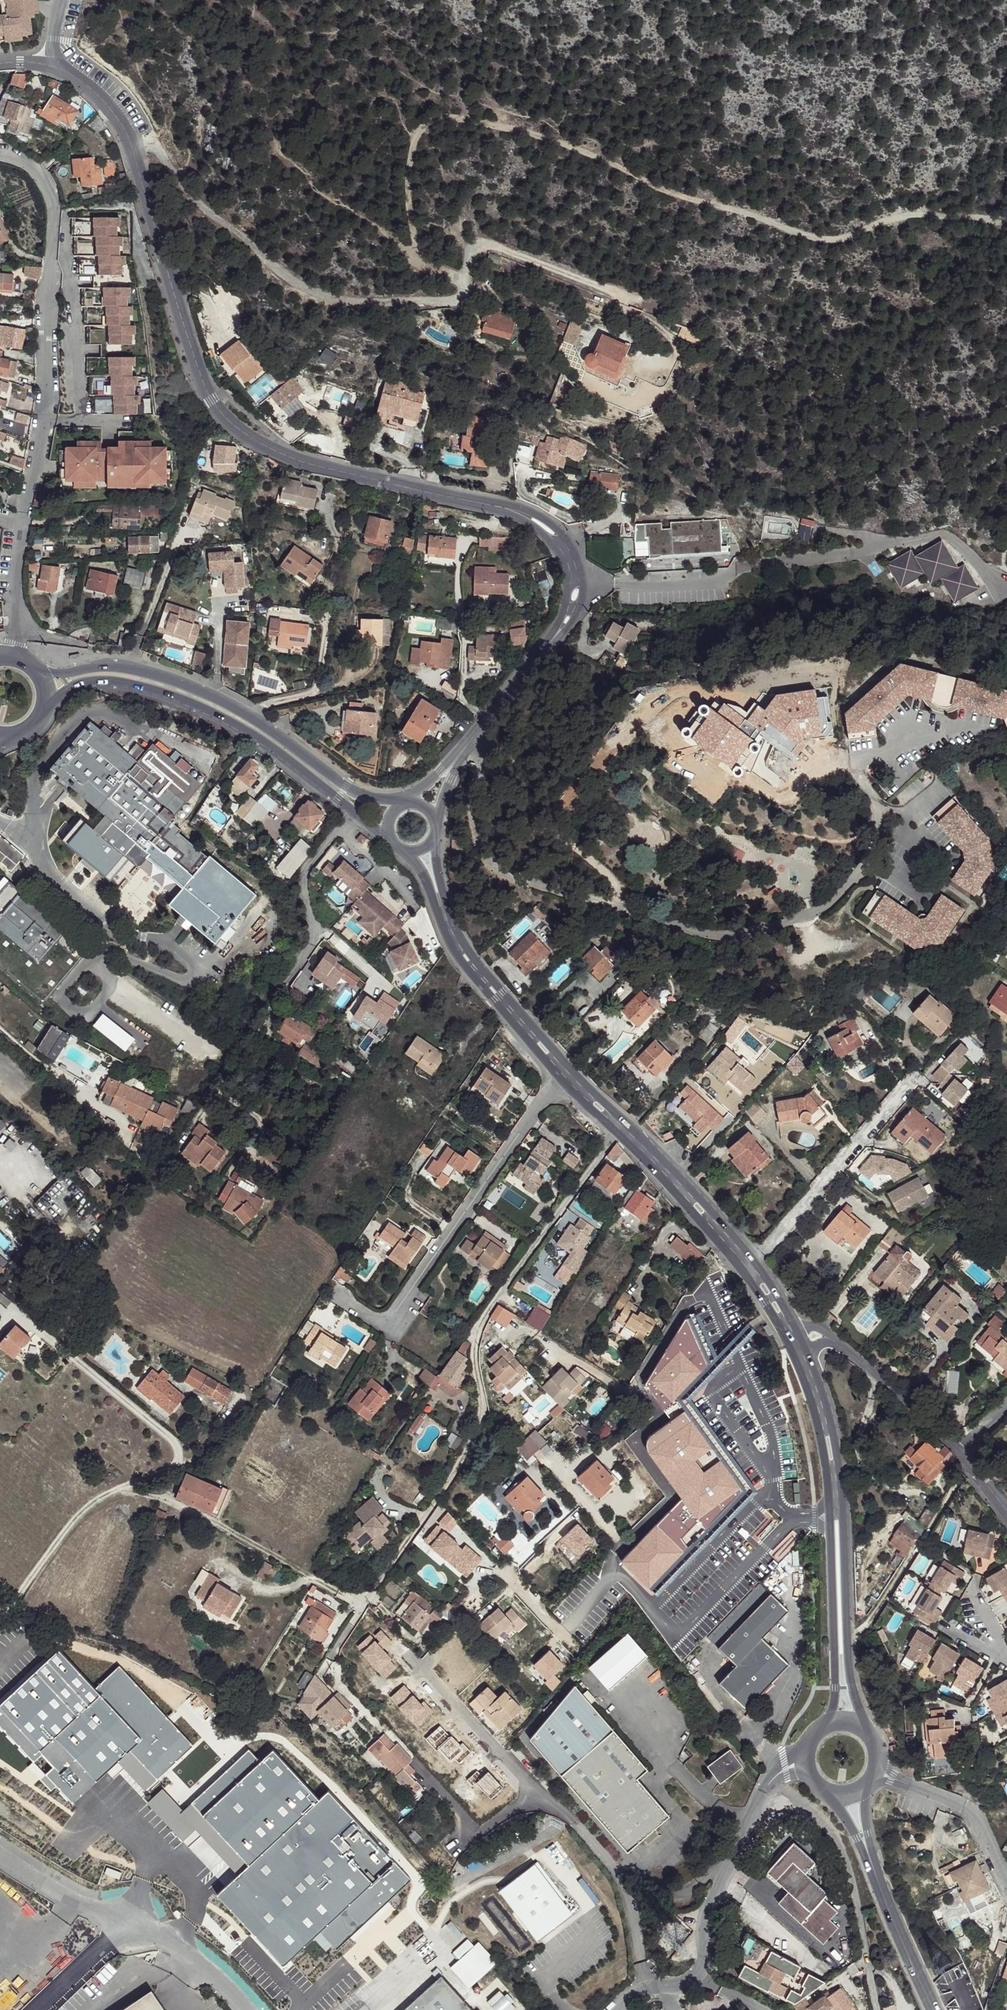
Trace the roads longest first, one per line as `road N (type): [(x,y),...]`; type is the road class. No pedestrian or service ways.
road 1 (residential): [(130,145),(192,355),(234,425),(304,463),(524,514),(565,549),(572,584),(565,612),(456,759)]
road 2 (track): [(466,281),(427,265),(415,241),(416,149),(424,129),(439,122),(638,154),(713,199),(824,236),(916,212),(1006,217)]
road 3 (residential): [(130,145),(159,145),(206,205),(286,274),(325,295),(459,295),(474,248),(486,242),(628,294)]
road 4 (unclassified): [(615,1133),(478,1330),(484,1432),(363,1608)]
road 5 (track): [(17,1312),(176,1446),(178,1461),(167,1473),(92,1502),(0,1610)]
road 6 (secondary): [(782,1332),(817,1420),(828,1489),(836,1688),(827,1723)]
road 7 (residential): [(22,525),(48,385),(53,220),(45,182),(0,156)]
road 8 (secondary): [(402,803),(363,797),(240,711),(179,683),(114,666),(43,674)]
road 9 (unclassified): [(563,1080),(393,1318),(380,1323),(337,1295)]
road 10 (secondary): [(48,703),(89,681),(175,697),(268,744),(352,810)]
road 11 (unclassified): [(778,1774),(710,1906),(695,1975),(634,1992),(612,2009)]
road 12 (secondary): [(847,1640),(839,1458),(805,1351)]
road 13 (secondary): [(408,853),(457,956),(563,1080)]
road 14 (track): [(363,1608),(224,1530),(117,1489)]
road 15 (secondary): [(573,1072),(468,947),(433,842)]
road 16 (secondary): [(795,1325),(751,1257),(625,1121)]
road 17 (residential): [(778,1774),(843,1847),(877,2009)]
road 18 (secondary): [(615,1133),(742,1270),(782,1332)]
road 19 (residential): [(847,1640),(865,1627),(969,1463)]
road 20 (unclassified): [(877,1771),(972,1813),(1006,1889)]
road 21 (residential): [(343,823),(306,866),(313,941),(285,985)]
road 22 (residential): [(960,1453),(832,1340)]
road 23 (secondary): [(870,1861),(933,2009)]
road 24 (unclassified): [(116,1920),(0,1856)]
road 25 (residential): [(13,654),(22,525)]
road 26 (unclassified): [(245,2009),(221,1981),(148,1930)]

